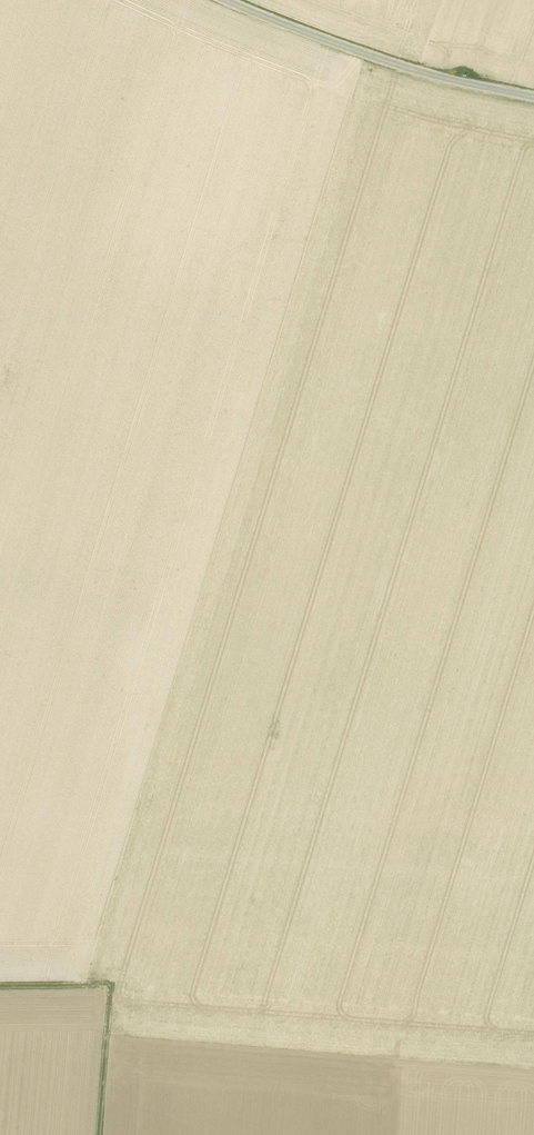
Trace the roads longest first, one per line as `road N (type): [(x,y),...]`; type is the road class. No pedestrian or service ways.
road 1 (unclassified): [(229,0),(379,62),(533,97)]
road 2 (track): [(0,989),(103,987),(92,1134)]

